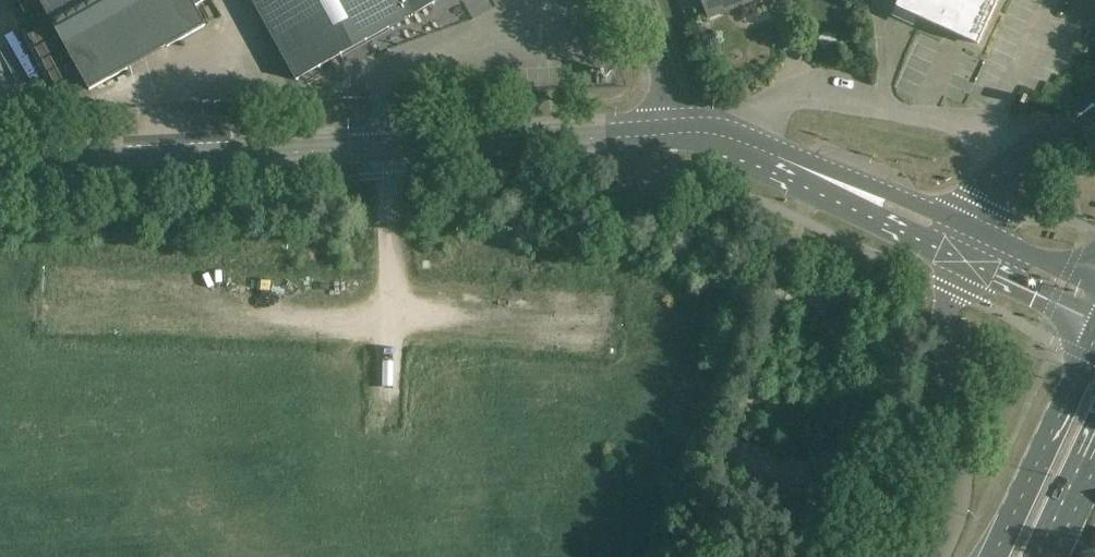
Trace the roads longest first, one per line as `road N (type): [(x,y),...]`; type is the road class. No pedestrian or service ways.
road 1 (tertiary): [(673,130),(0,167)]
road 2 (unclassified): [(939,556),(956,519),(961,469),(944,318),(957,259)]
road 3 (primary): [(1094,338),(994,556)]
road 4 (tertiary): [(797,167),(957,259)]
road 5 (unclassified): [(966,228),(975,201),(1015,161),(1094,101)]
road 6 (tertiary): [(966,228),(929,208),(797,167)]
road 7 (tertiary): [(957,259),(1094,324)]
road 8 (tertiary): [(1094,287),(966,228)]
road 9 (unclassified): [(673,130),(668,81),(638,0)]
road 10 (tertiary): [(797,167),(734,139),(673,130)]

